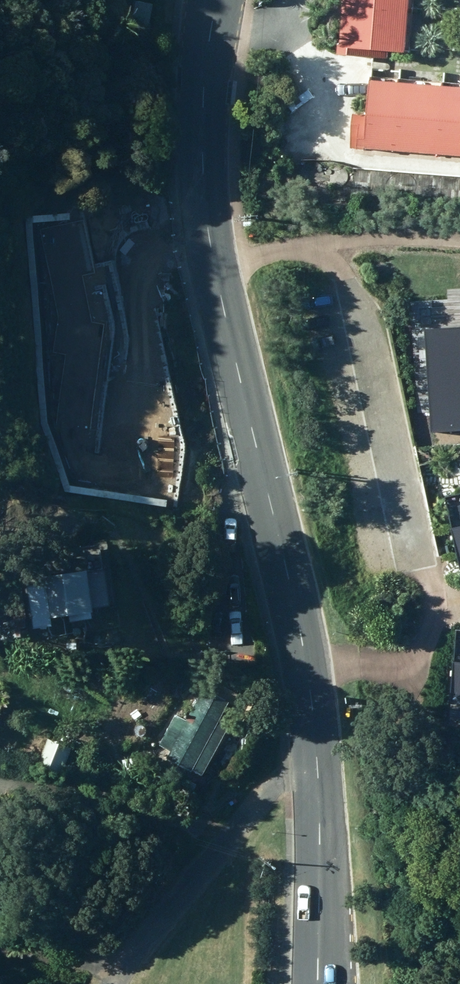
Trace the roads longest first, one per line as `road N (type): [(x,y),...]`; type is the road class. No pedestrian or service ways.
road 1 (tertiary): [(219,0),(203,105),(205,210),(306,664),(317,983)]

